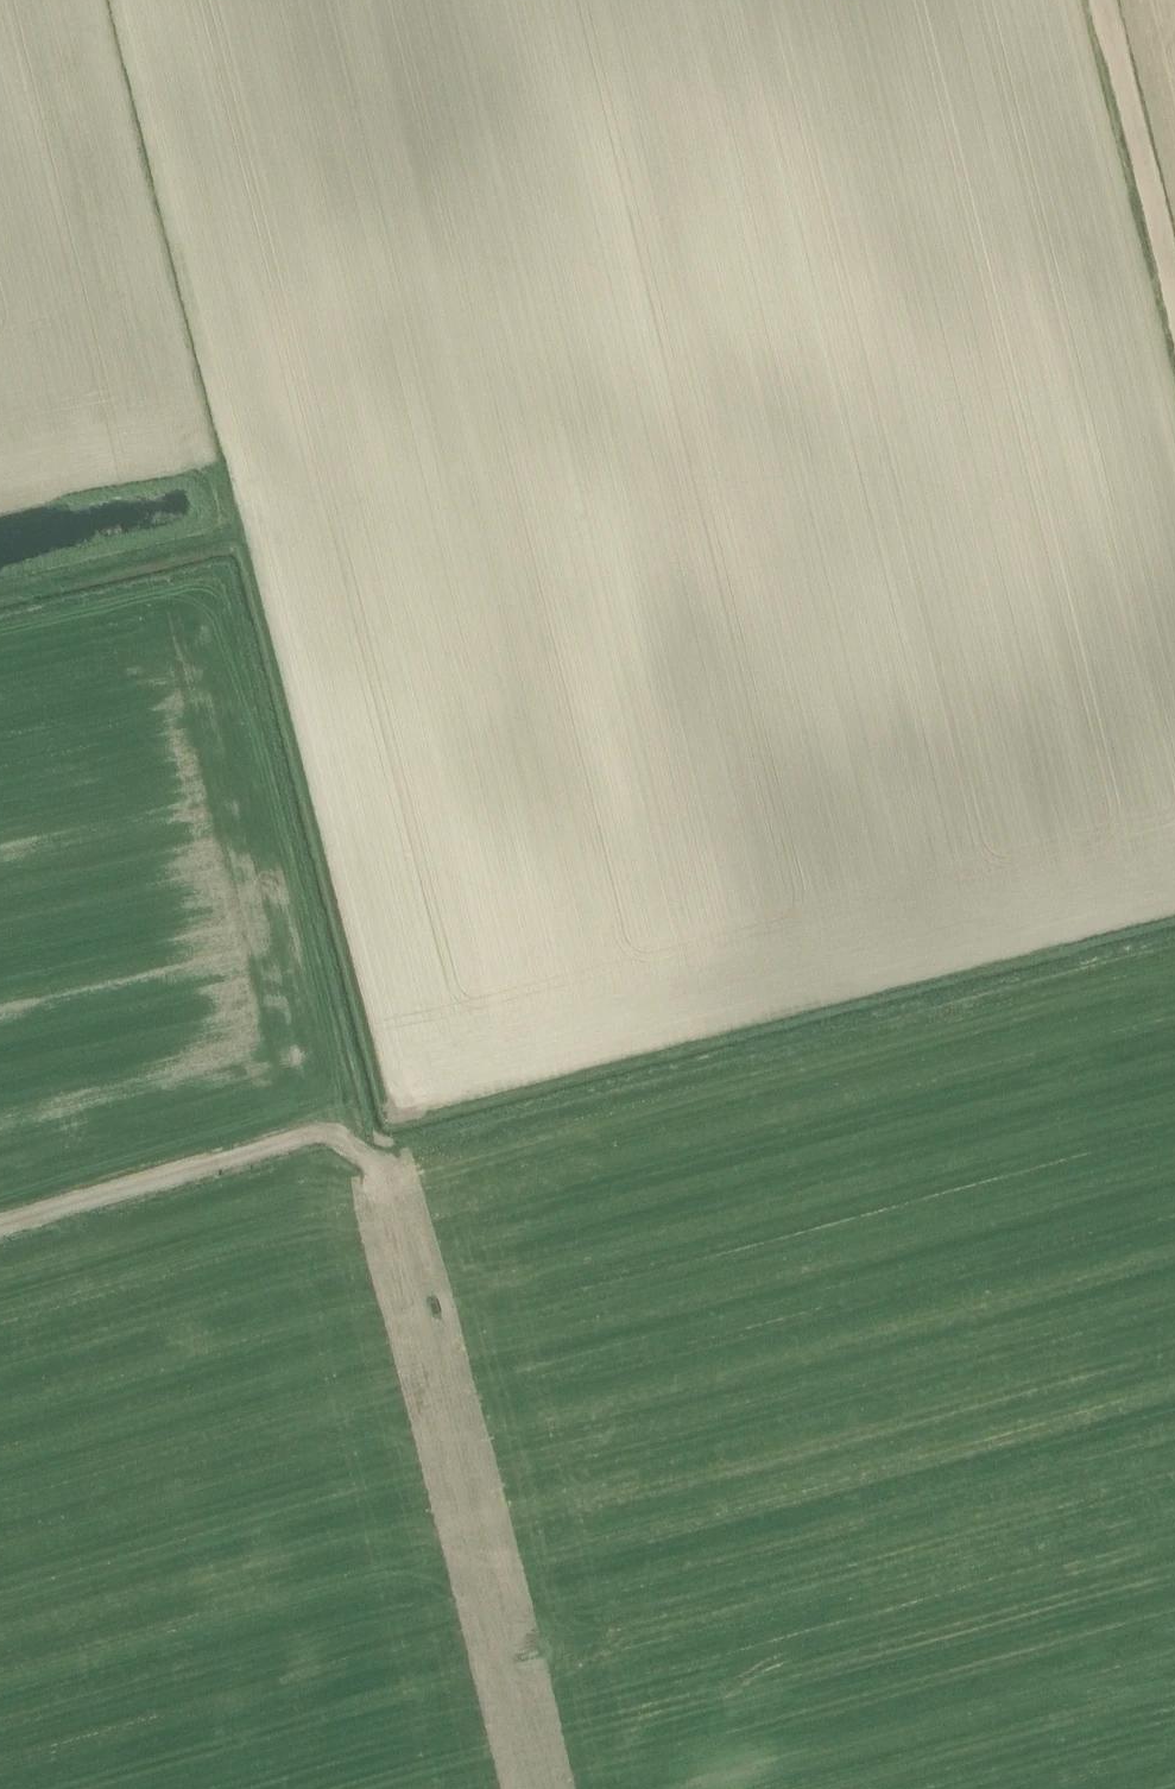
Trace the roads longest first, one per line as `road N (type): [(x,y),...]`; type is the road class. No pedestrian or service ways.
road 1 (track): [(1102,0),(1174,295)]

